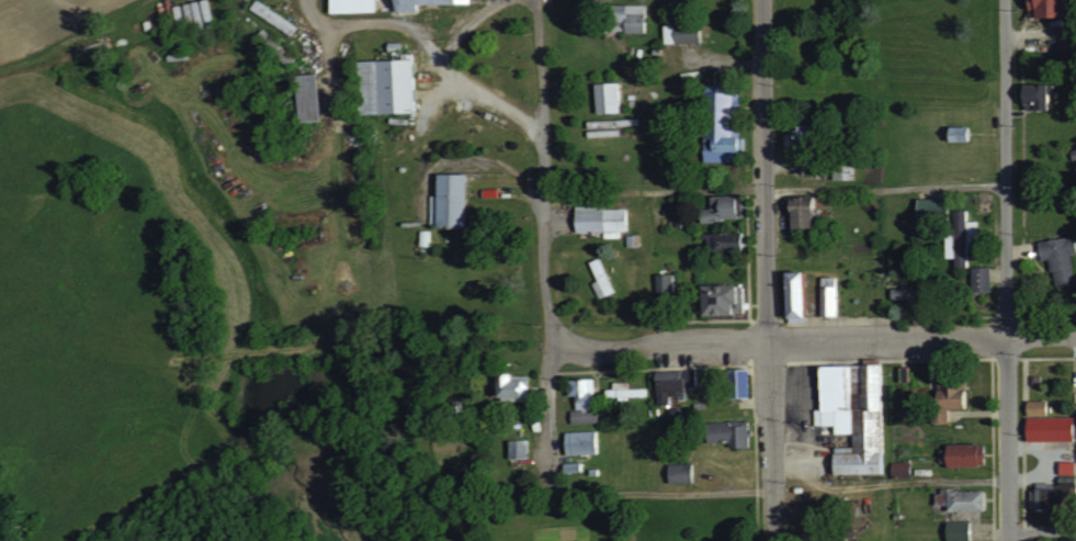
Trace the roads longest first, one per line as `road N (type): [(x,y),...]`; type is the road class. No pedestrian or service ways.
road 1 (residential): [(771,540),(763,0)]
road 2 (residential): [(1010,540),(1003,0)]
road 3 (residential): [(550,466),(545,128),(532,0)]
road 4 (residential): [(1004,341),(551,353)]
road 5 (residential): [(875,539),(1075,527)]

